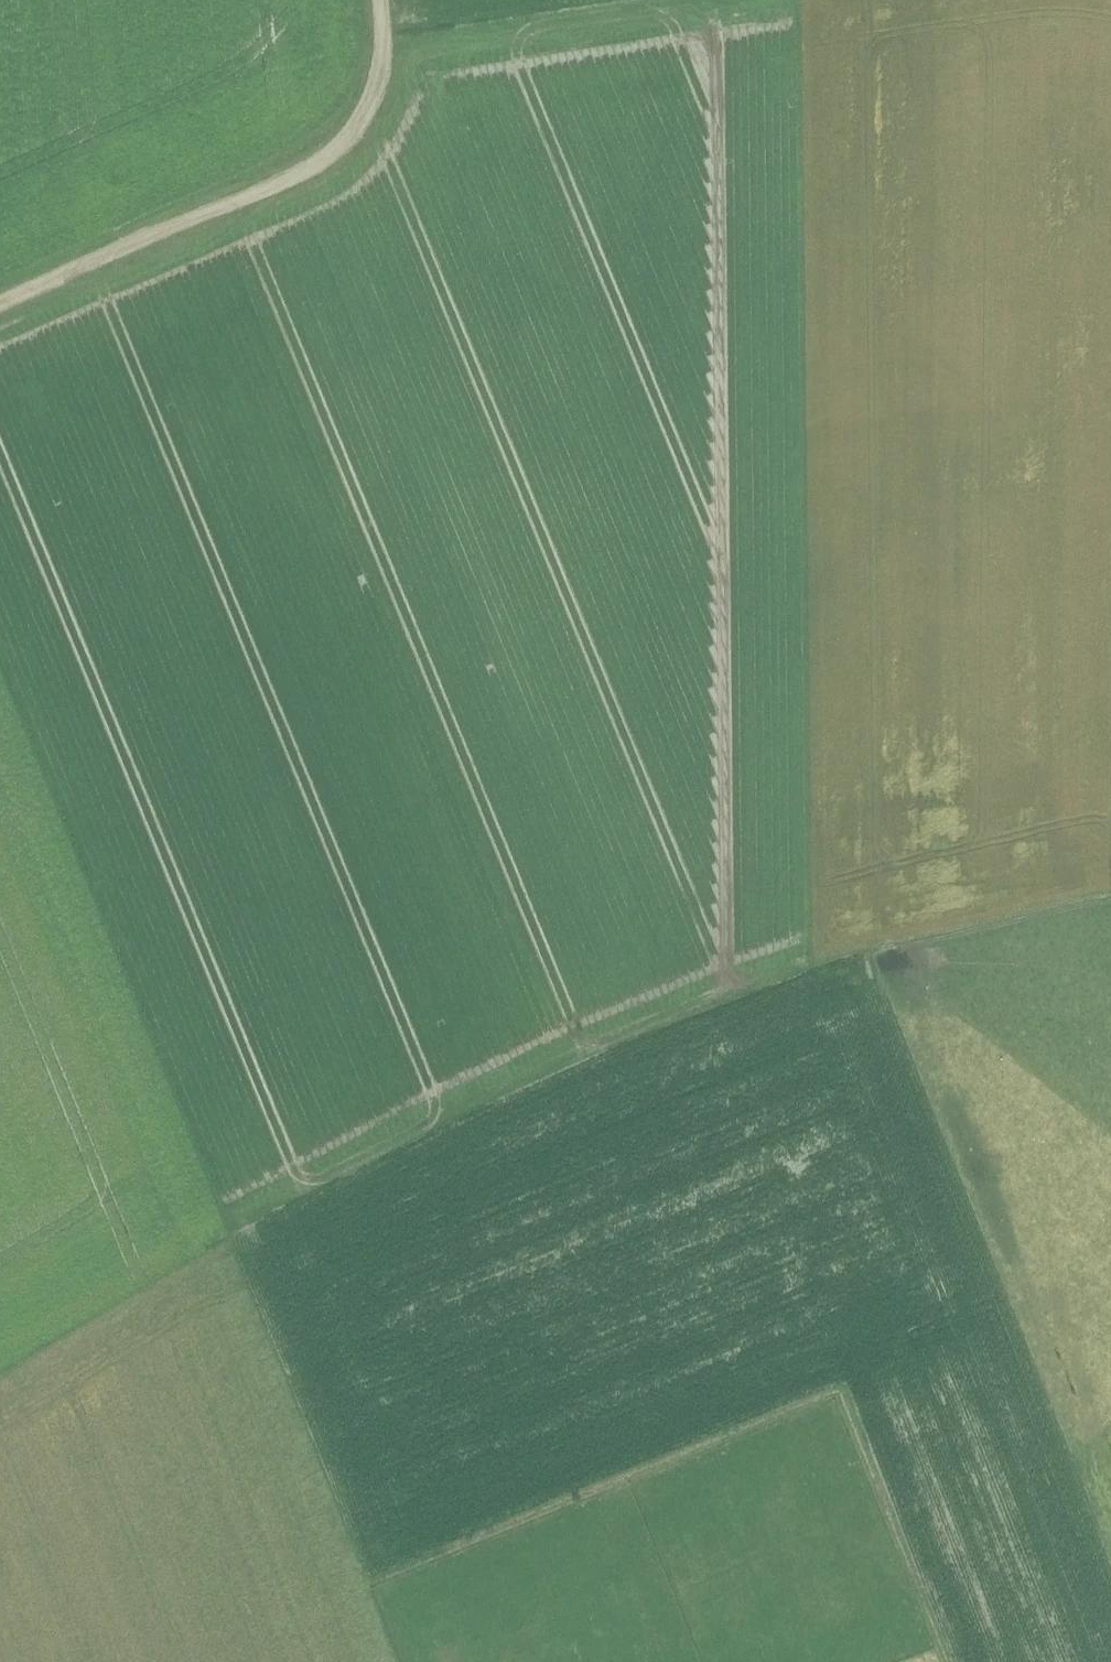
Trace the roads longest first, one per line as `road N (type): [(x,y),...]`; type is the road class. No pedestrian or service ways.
road 1 (track): [(0,306),(331,157),(371,113),(380,79),(381,0)]

